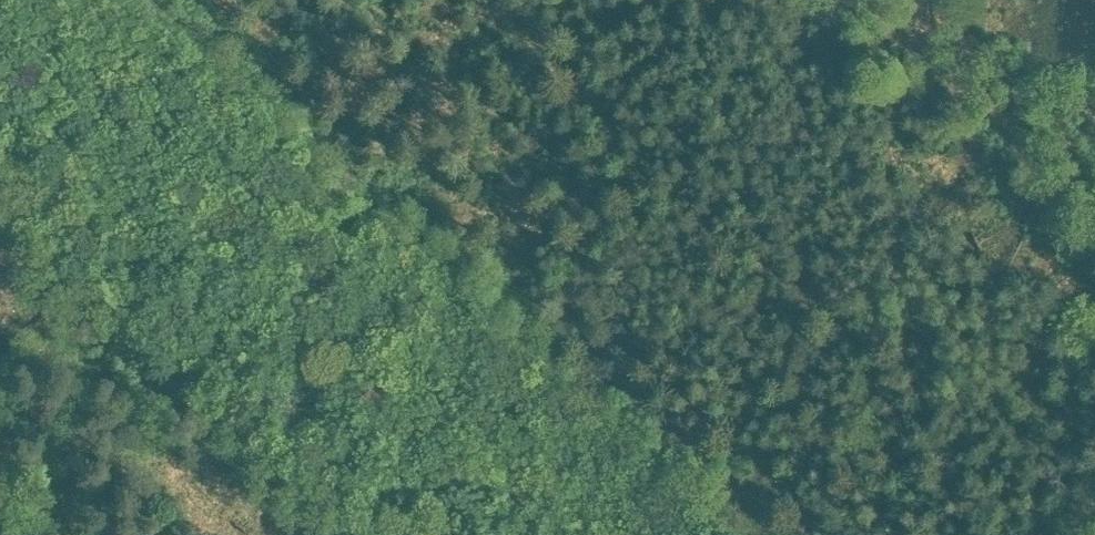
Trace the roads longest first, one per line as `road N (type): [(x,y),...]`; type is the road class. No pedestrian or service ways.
road 1 (track): [(0,237),(333,534)]

